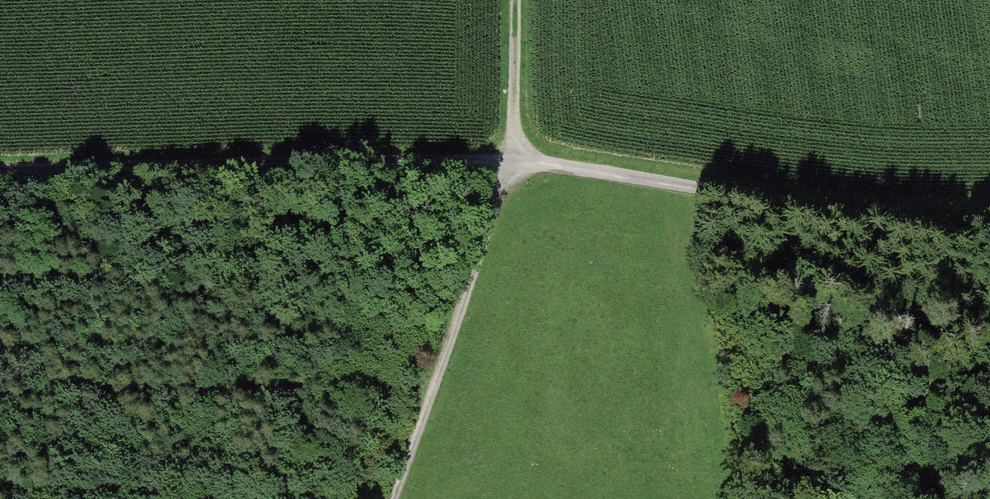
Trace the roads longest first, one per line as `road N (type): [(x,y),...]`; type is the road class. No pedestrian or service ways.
road 1 (track): [(514,164),(0,169)]
road 2 (track): [(989,243),(514,164)]
road 3 (track): [(514,164),(394,498)]
road 4 (track): [(514,164),(515,0)]

